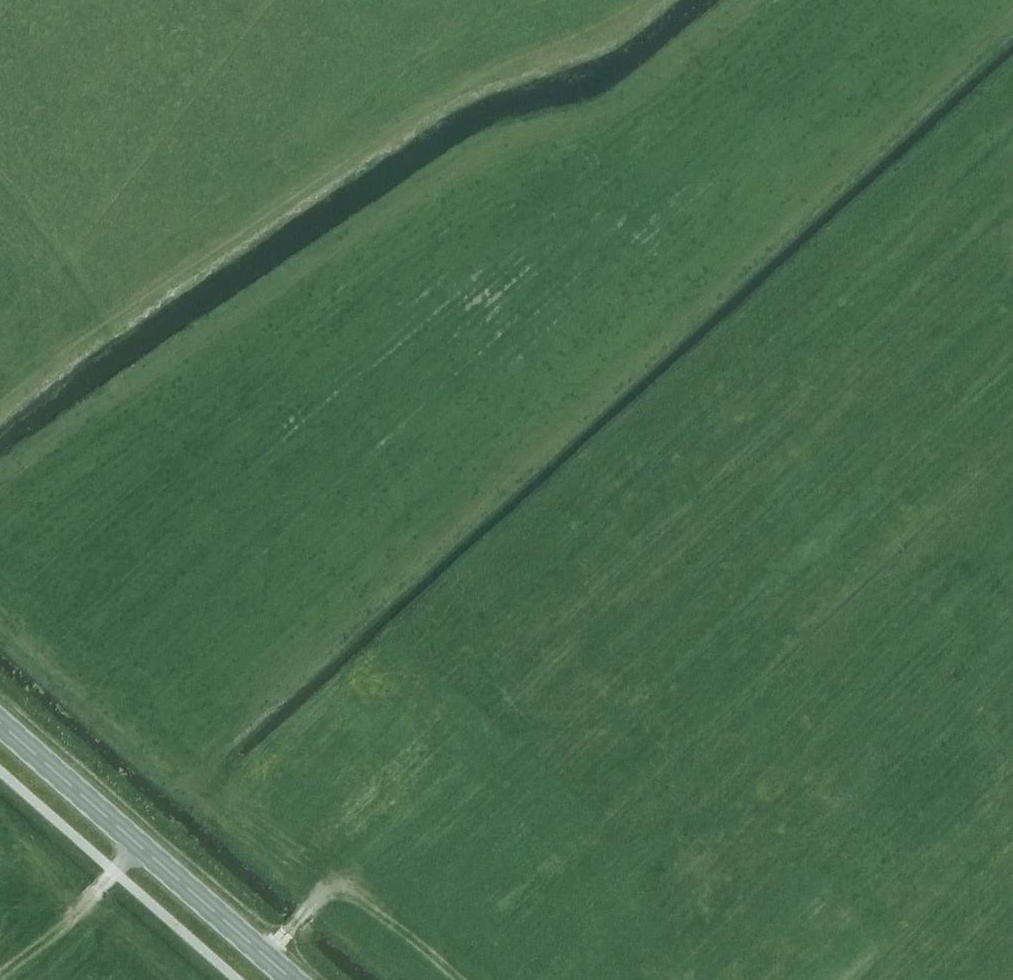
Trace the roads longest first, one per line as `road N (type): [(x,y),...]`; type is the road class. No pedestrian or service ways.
road 1 (primary): [(293,979),(0,723)]

